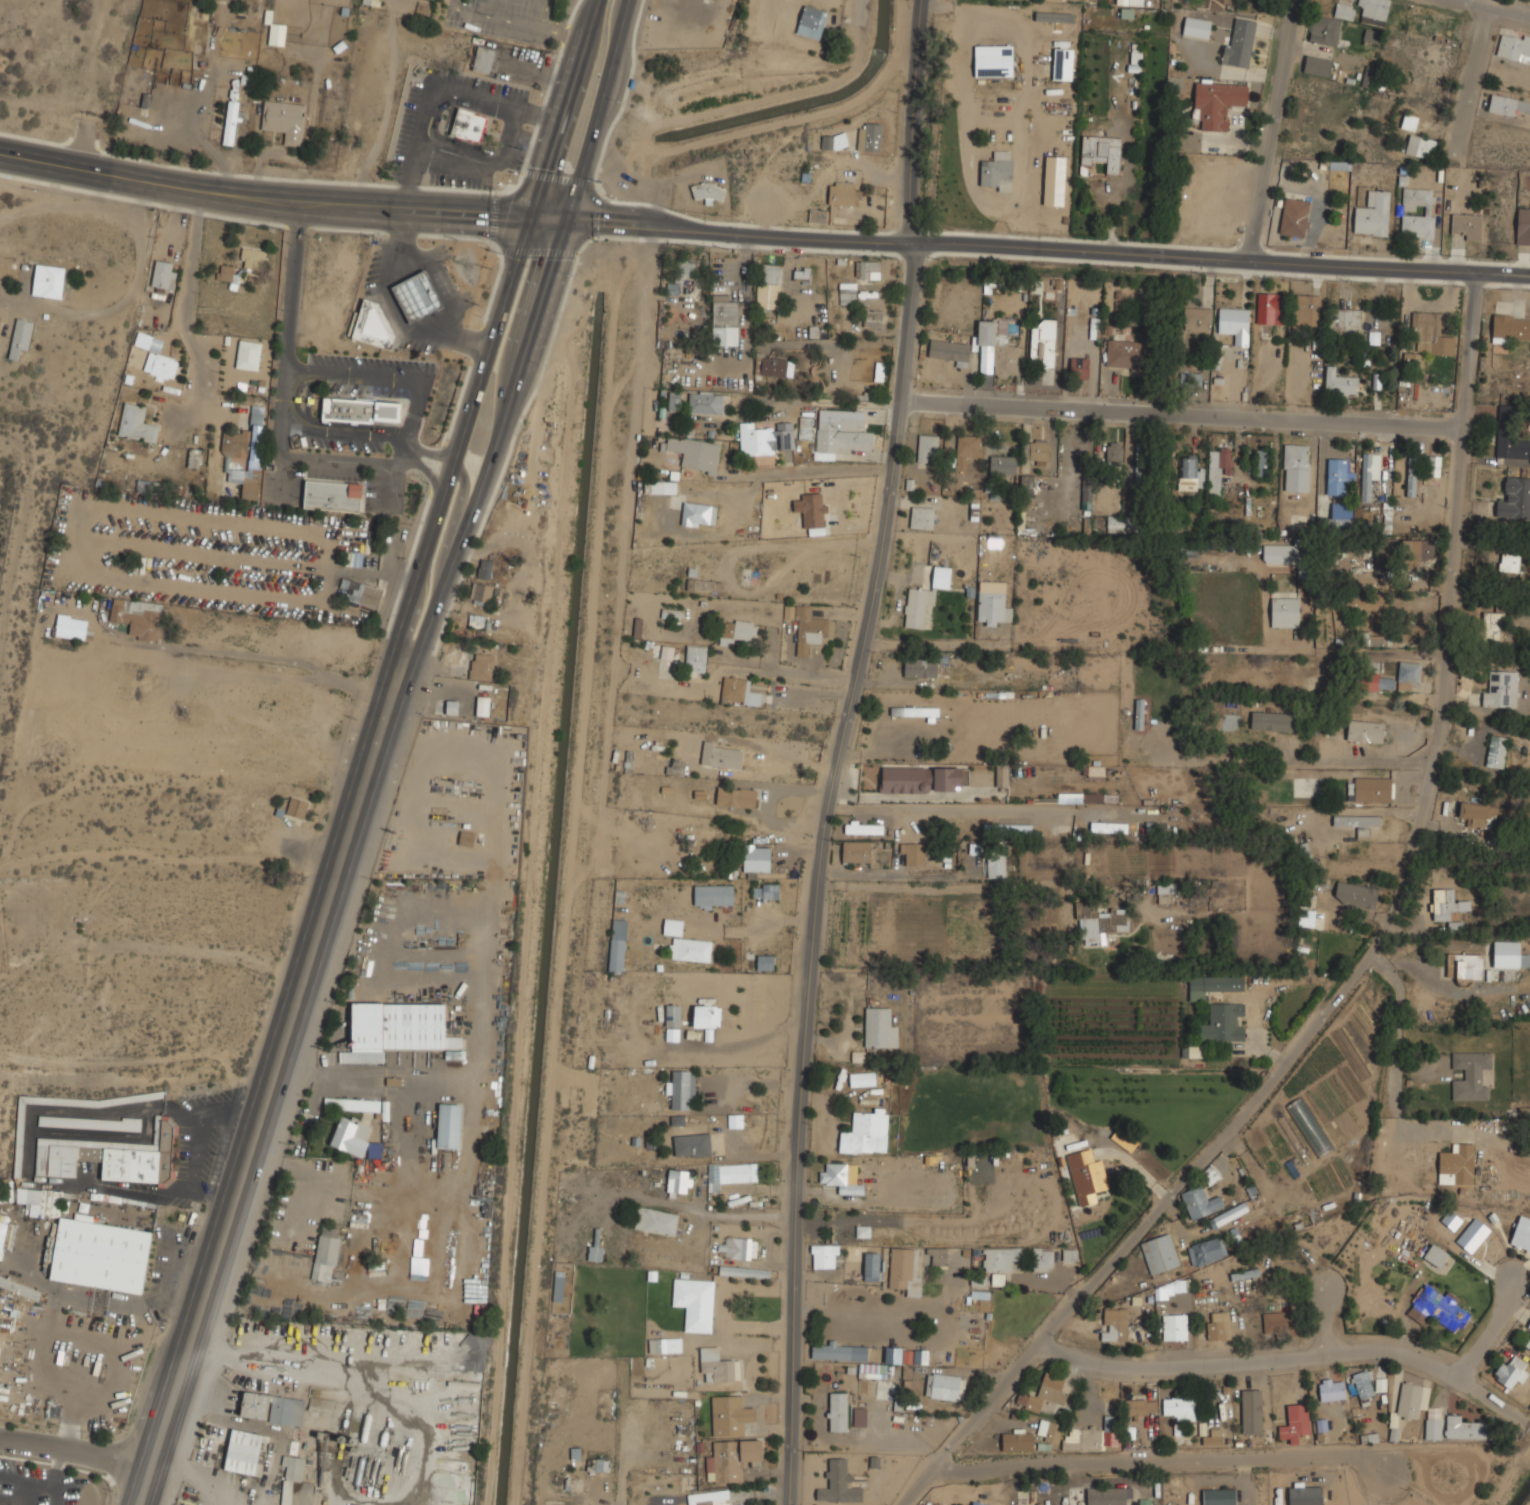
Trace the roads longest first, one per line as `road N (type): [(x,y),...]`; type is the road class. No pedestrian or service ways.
road 1 (tertiary): [(922,0),(896,464),(822,836),(796,1156),(789,1504)]
road 2 (residential): [(1473,273),(1443,711),(1392,918),(1374,952),(1245,1111),(900,1504)]
road 3 (secondary): [(569,220),(1529,277)]
road 4 (primary): [(406,656),(140,1504)]
road 5 (residential): [(1464,428),(902,393)]
road 6 (secondary): [(0,159),(258,205),(534,218)]
road 7 (residential): [(1529,1426),(1410,1354),(1370,1350),(1144,1368),(1037,1341)]
road 8 (residential): [(1394,1480),(1358,1456),(1010,1464),(959,1473),(935,1466)]
road 9 (primary): [(406,656),(443,603),(569,220)]
road 10 (primary): [(534,218),(414,595),(406,656)]
road 11 (residential): [(1300,0),(1244,258)]
road 12 (primary): [(569,220),(632,0)]
road 13 (primary): [(600,0),(534,218)]
road 14 (residential): [(1492,0),(1458,154)]
road 15 (residential): [(149,1477),(0,1442)]
road 16 (primary): [(443,603),(463,489),(453,468)]
road 17 (residential): [(1459,1378),(1506,1310),(1516,1272)]

